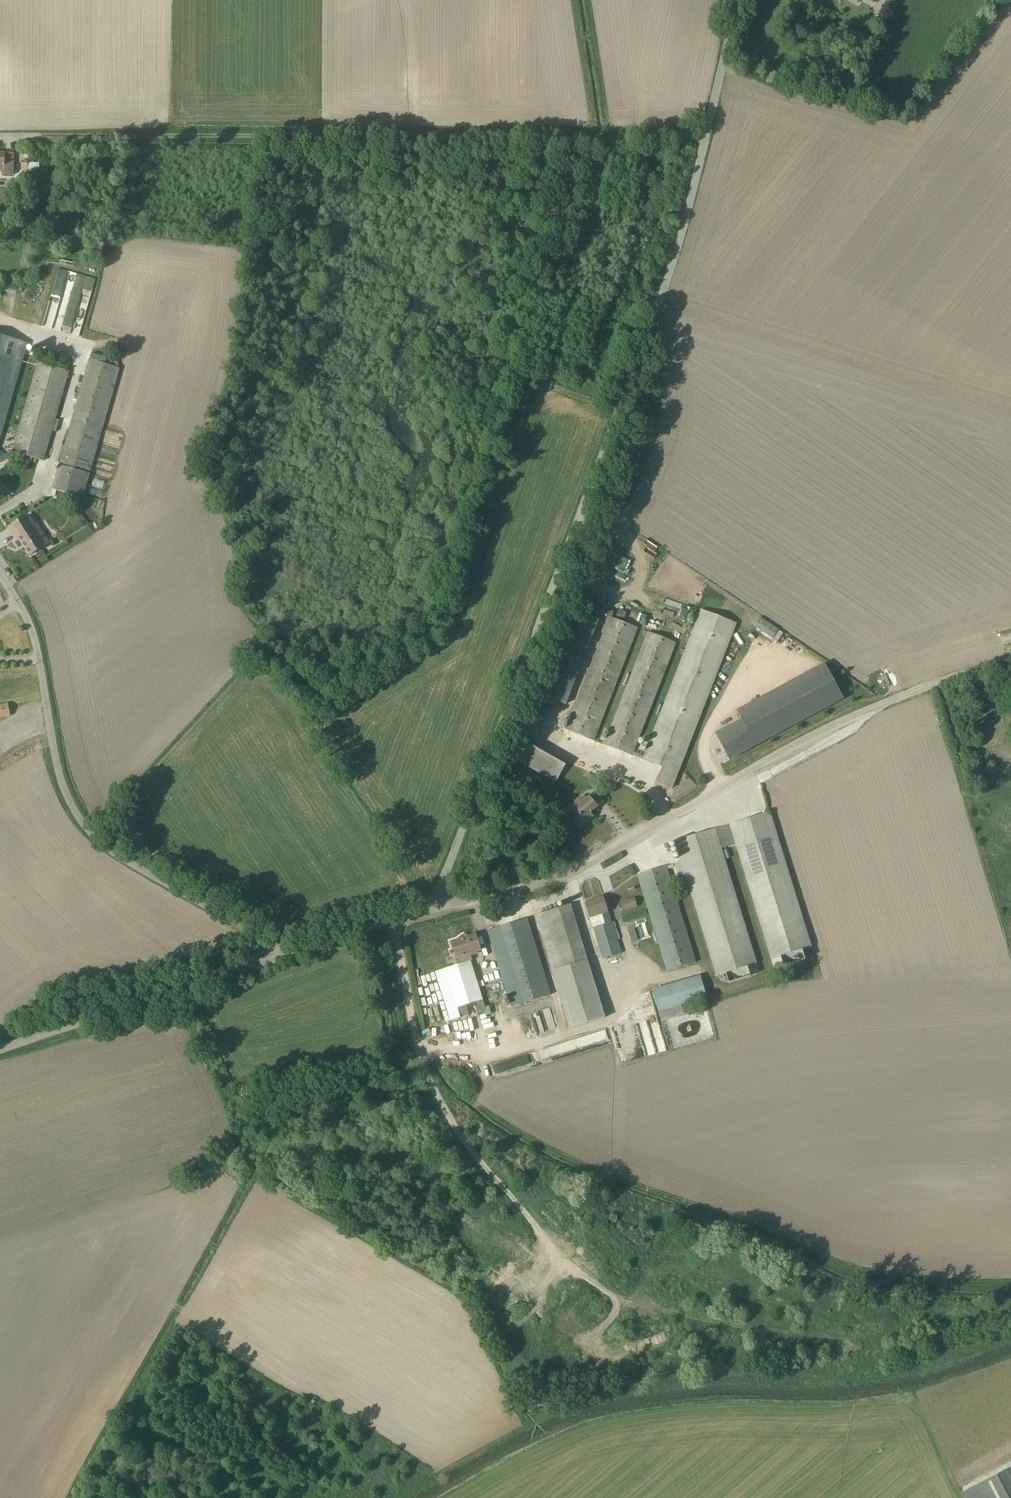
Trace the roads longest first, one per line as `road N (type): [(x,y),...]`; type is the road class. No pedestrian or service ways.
road 1 (unclassified): [(740,0),(668,282),(432,910)]
road 2 (track): [(394,921),(434,1093),(570,1262),(640,1305),(740,1330),(836,1342),(942,1326)]
road 3 (track): [(0,136),(707,137)]
road 4 (unclassified): [(432,910),(563,877),(815,735),(1010,662)]
road 5 (unclassified): [(0,573),(29,623),(60,779),(89,830),(275,958)]
road 6 (track): [(1010,1337),(857,1381),(678,1383),(605,1395),(530,1422)]
road 7 (unclassified): [(275,958),(0,1050)]
road 8 (unclassified): [(432,910),(275,958)]

